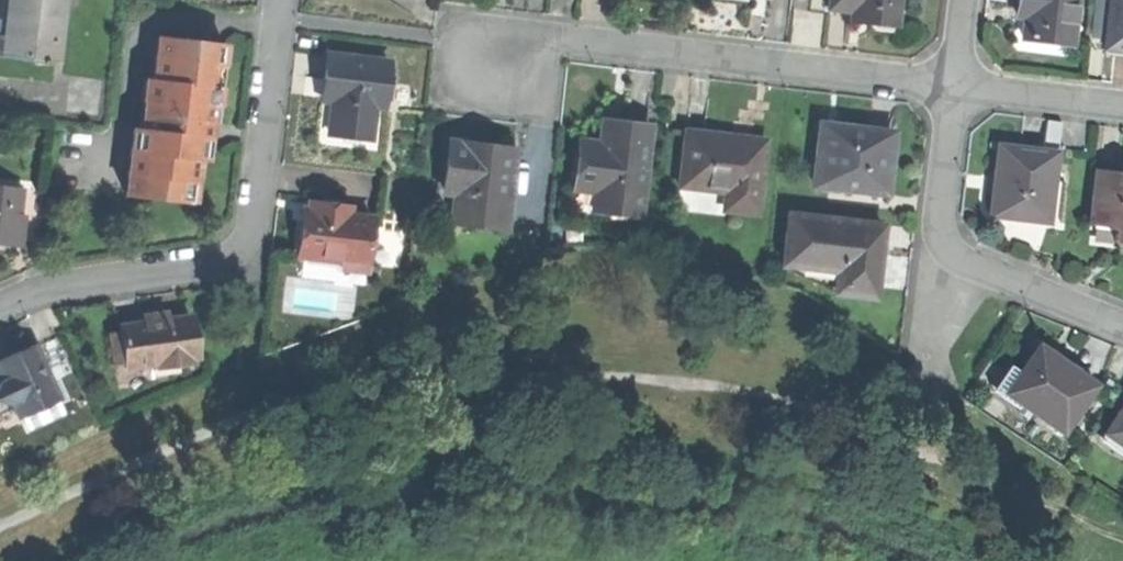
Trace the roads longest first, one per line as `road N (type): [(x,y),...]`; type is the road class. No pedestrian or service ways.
road 1 (residential): [(280,0),(256,217),(243,249),(212,266),(39,288),(0,305)]
road 2 (residential): [(496,60),(559,37),(956,86)]
road 3 (residential): [(956,86),(938,215),(957,257),(1122,323)]
road 4 (residential): [(956,86),(1122,106)]

